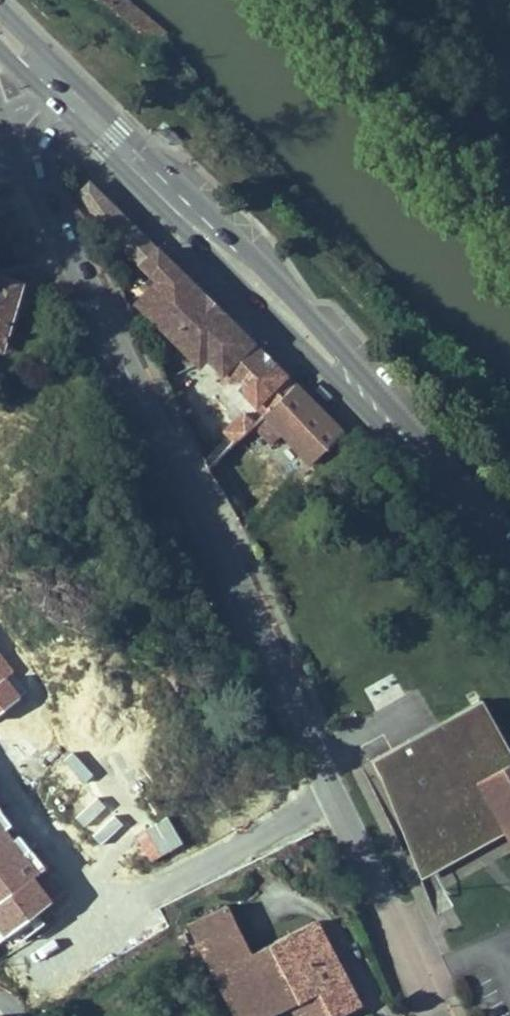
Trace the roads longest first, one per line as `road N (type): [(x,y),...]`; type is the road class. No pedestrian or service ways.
road 1 (tertiary): [(33,186),(439,1015)]
road 2 (primary): [(76,106),(509,541)]

